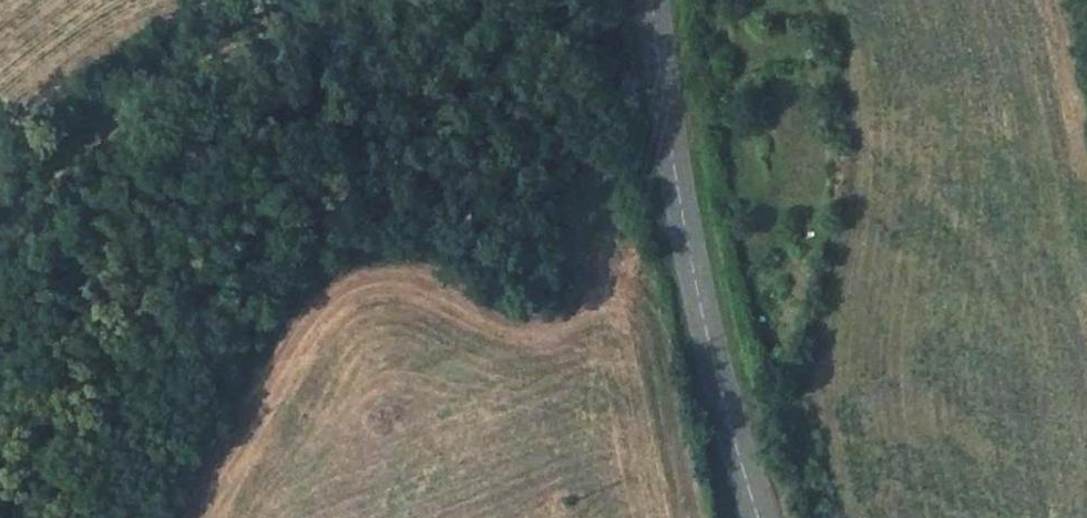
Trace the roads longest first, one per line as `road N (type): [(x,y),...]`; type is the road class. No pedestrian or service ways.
road 1 (track): [(0,389),(41,315),(198,201),(478,41),(490,0)]
road 2 (tertiary): [(666,0),(698,286),(729,484),(743,517)]

